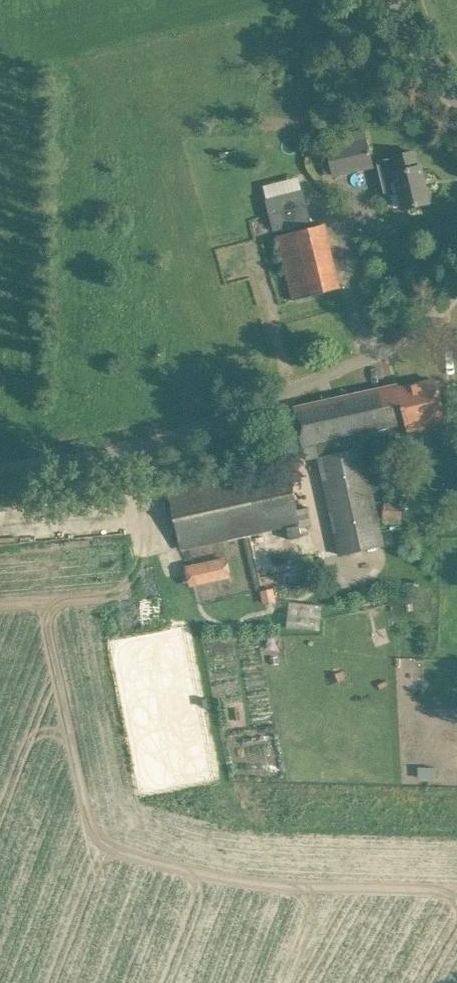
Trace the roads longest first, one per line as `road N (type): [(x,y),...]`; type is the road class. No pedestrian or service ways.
road 1 (unclassified): [(0,466),(104,454),(182,434),(392,343),(456,289)]
road 2 (unclassified): [(456,110),(426,88),(392,35),(384,0)]

